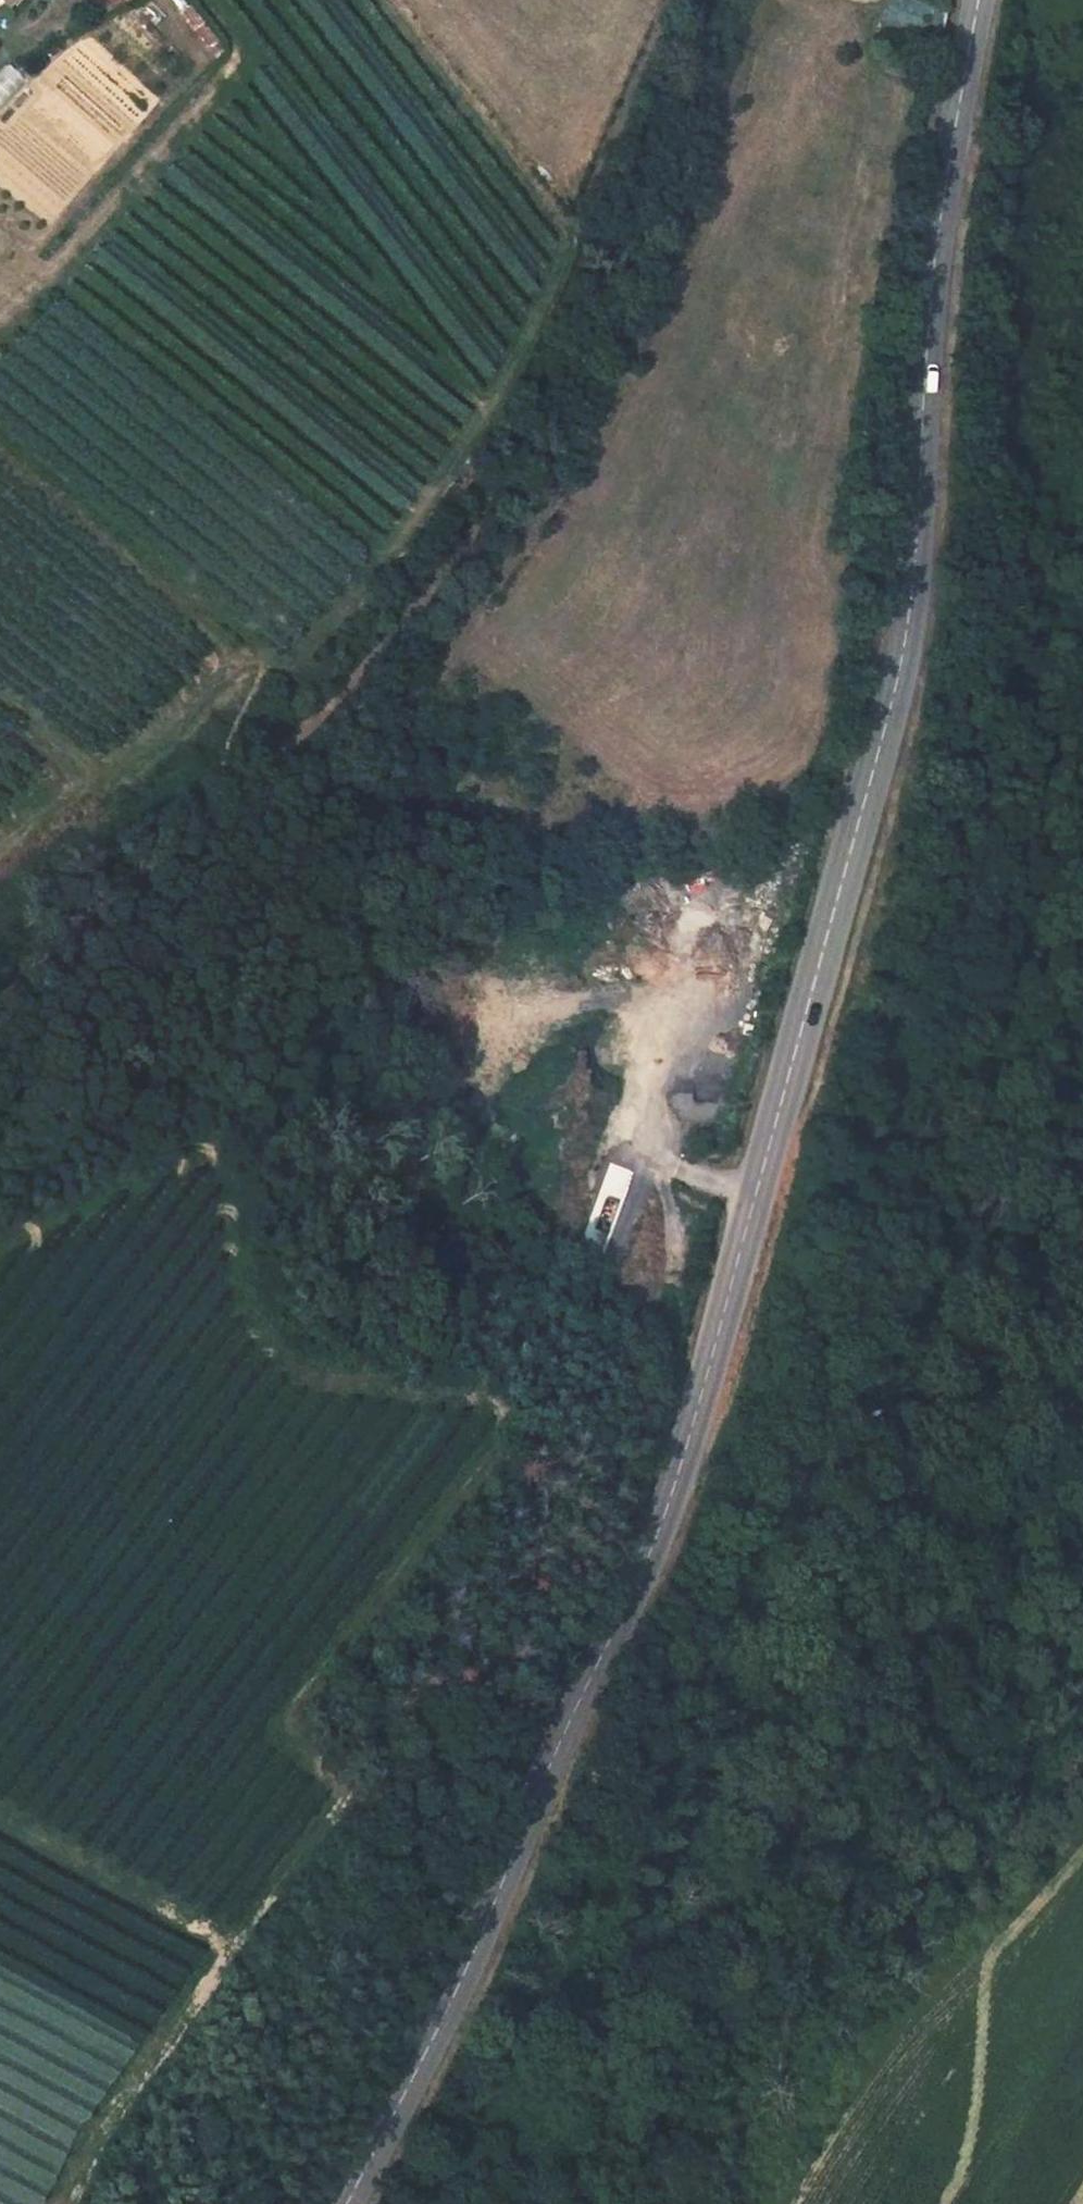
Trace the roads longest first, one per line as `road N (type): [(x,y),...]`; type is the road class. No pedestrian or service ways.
road 1 (primary): [(976,0),(938,232),(897,682),(681,1464),(632,1593),(434,2039),(346,2203)]

